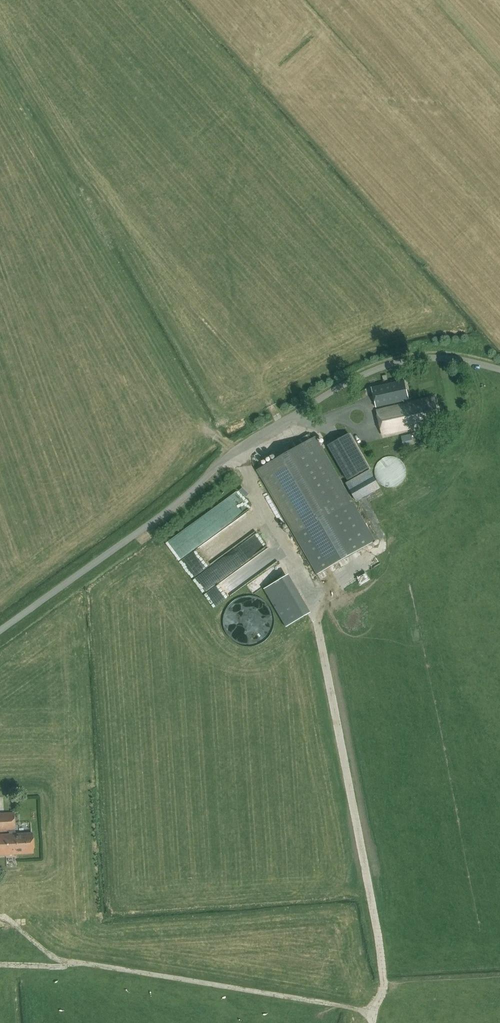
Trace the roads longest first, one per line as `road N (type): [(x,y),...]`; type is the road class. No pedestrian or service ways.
road 1 (unclassified): [(0,631),(140,531),(237,448),(358,377),(423,359),(499,370)]

